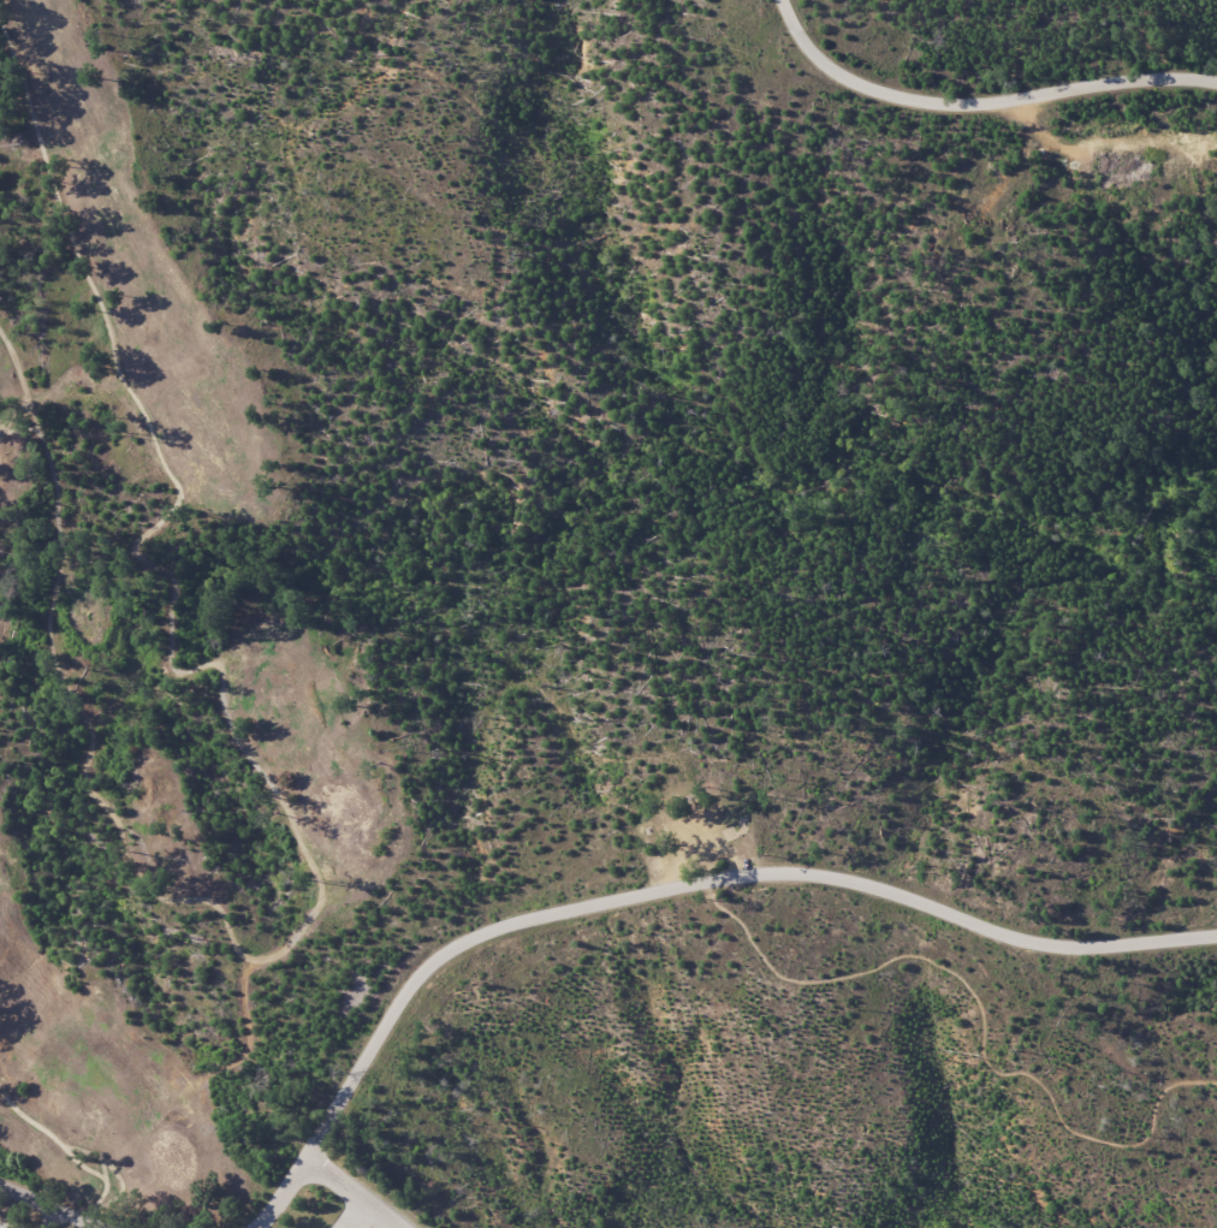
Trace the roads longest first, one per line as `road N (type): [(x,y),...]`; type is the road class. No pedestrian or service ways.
road 1 (tertiary): [(257,1226),(427,969),(467,941),(560,909),(697,880),(838,876),(1051,939),(1216,934)]
road 2 (tertiary): [(779,0),(803,38),(843,70),(921,91),(1003,96),(1141,79),(1216,84)]

